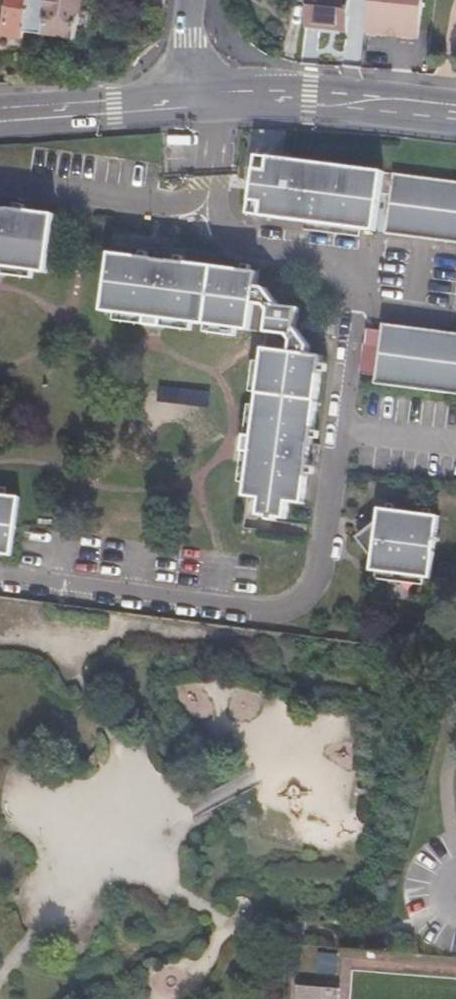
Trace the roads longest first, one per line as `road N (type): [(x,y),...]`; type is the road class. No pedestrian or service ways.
road 1 (tertiary): [(193,97),(310,95),(455,109)]
road 2 (tertiary): [(0,113),(193,97)]

